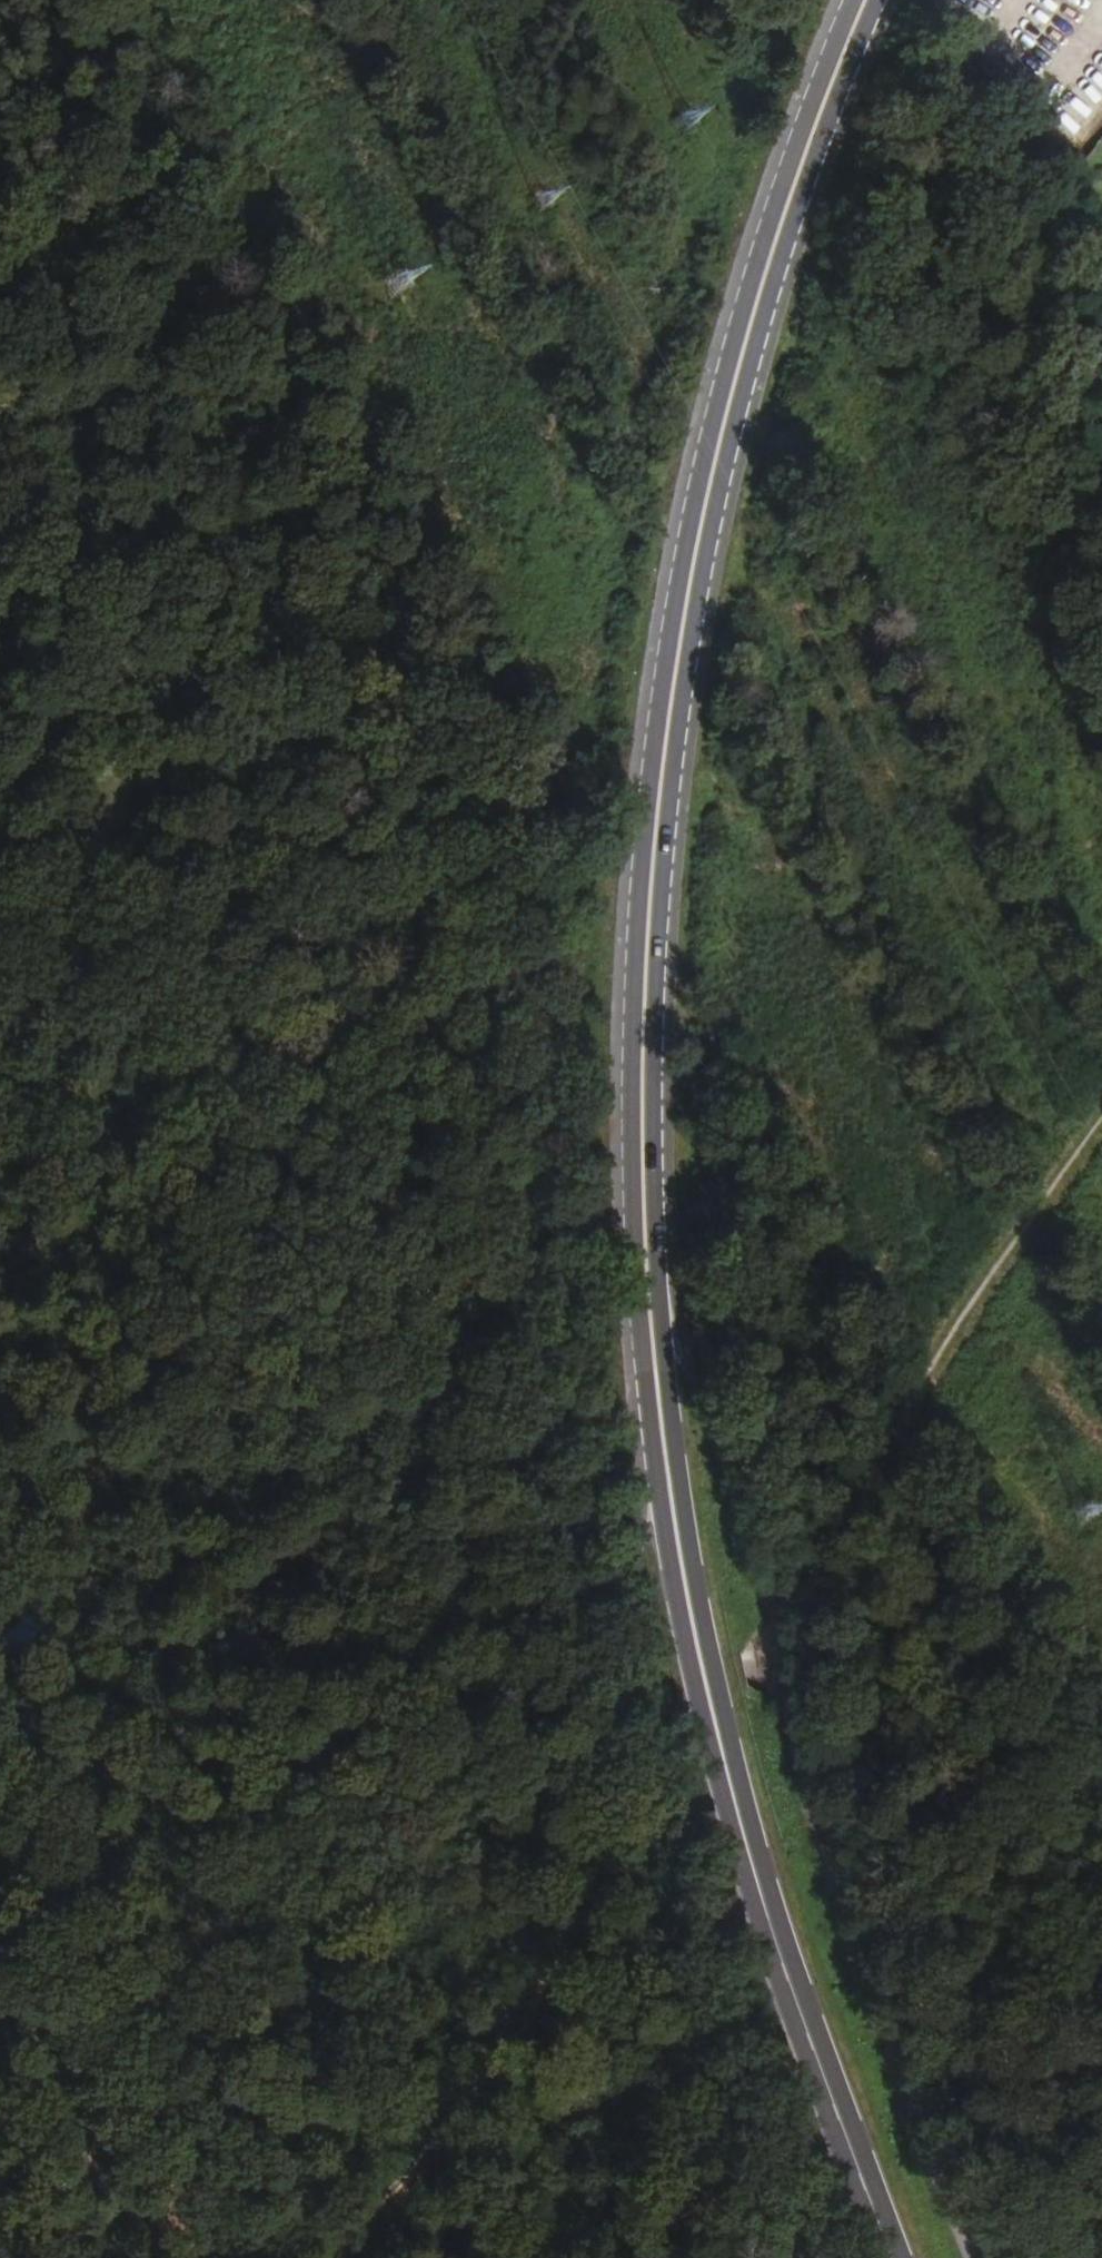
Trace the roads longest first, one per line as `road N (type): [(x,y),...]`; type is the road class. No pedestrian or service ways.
road 1 (primary): [(890,2257),(763,1910),(720,1748),(679,1556),(645,1227),(653,876),(687,605),(763,285),(868,0)]
road 2 (track): [(351,2257),(453,2144),(627,1856)]

